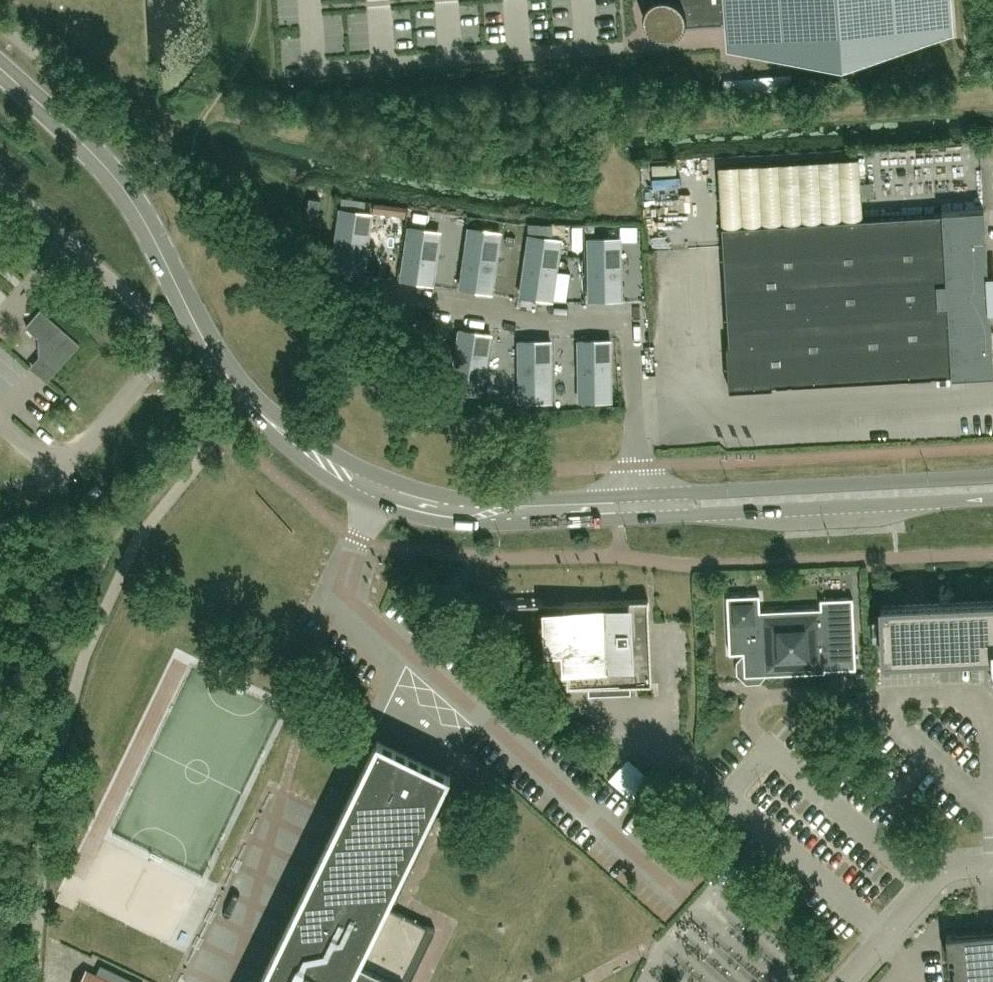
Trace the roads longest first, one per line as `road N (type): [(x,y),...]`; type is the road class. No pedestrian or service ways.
road 1 (residential): [(625,495),(634,467),(629,321),(538,319),(362,293)]
road 2 (primary): [(0,71),(88,149),(145,220),(252,408)]
road 3 (primary): [(252,408),(315,471),(416,515),(477,522),(620,517)]
road 4 (primary): [(625,495),(483,499),(402,484),(252,408)]
road 5 (residential): [(63,473),(153,366),(158,337),(150,317),(0,186)]
road 6 (primary): [(620,517),(992,499)]
road 7 (primary): [(992,474),(625,495)]
road 8 (unclassified): [(846,981),(951,869),(992,867)]

